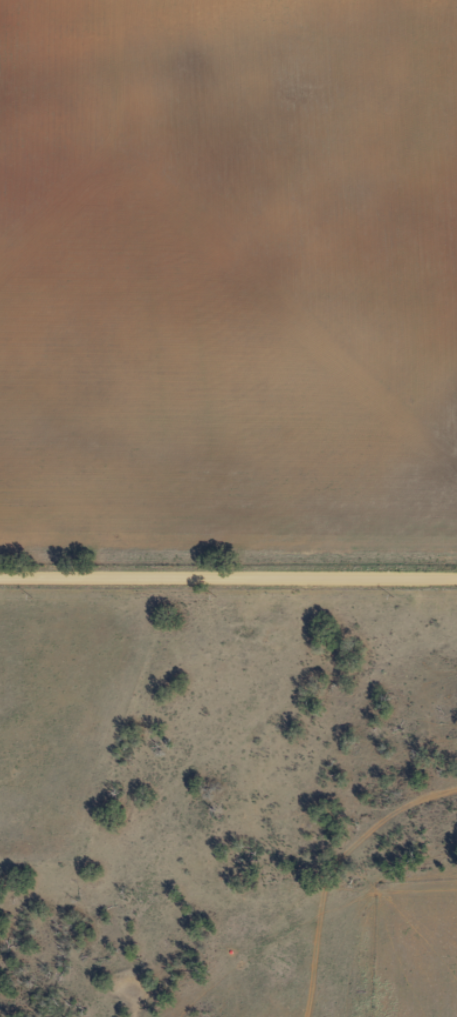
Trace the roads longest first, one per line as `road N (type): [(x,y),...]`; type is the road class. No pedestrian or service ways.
road 1 (residential): [(0,594),(456,598)]
road 2 (residential): [(311,1016),(314,980),(349,890),(418,826),(456,805)]

